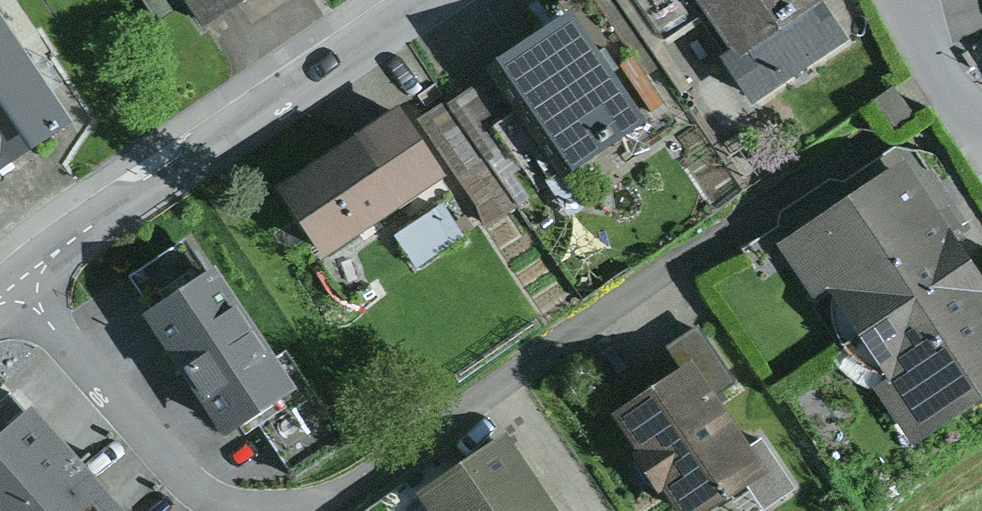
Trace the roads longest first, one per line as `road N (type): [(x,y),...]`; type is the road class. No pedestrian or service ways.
road 1 (residential): [(310,510),(732,228)]
road 2 (residential): [(418,0),(12,283)]
road 3 (residential): [(12,283),(193,489),(278,510)]

